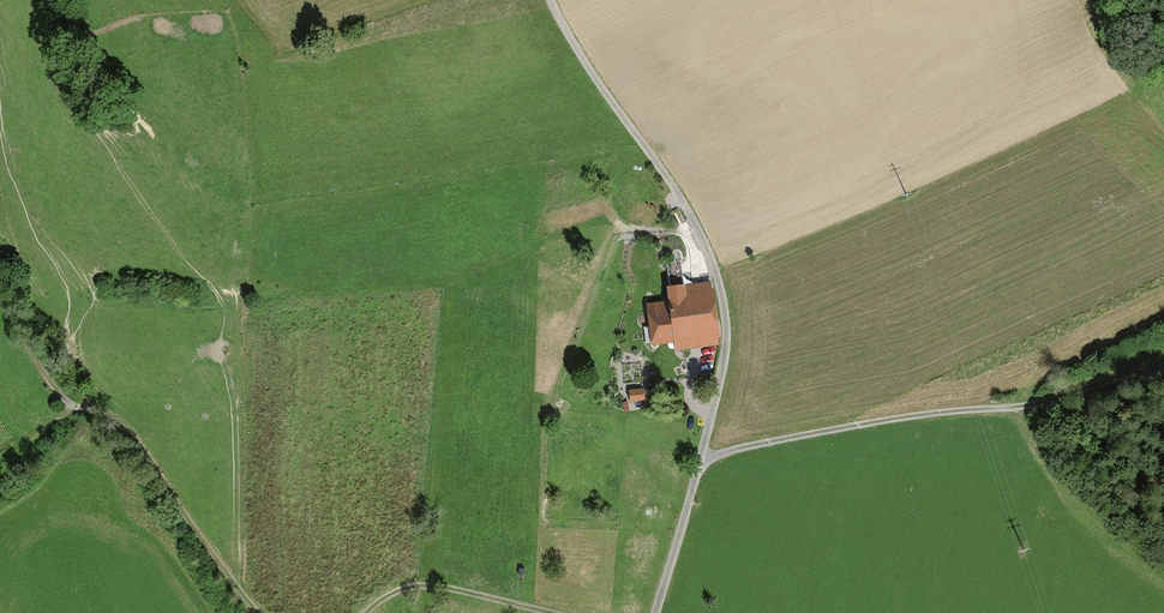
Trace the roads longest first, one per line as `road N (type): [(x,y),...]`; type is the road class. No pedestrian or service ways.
road 1 (residential): [(653,612),(725,349),(719,288),(680,198),(547,0)]
road 2 (track): [(696,465),(738,450),(946,413),(1020,410),(1163,369)]
road 3 (track): [(259,612),(115,423),(60,401),(0,305)]
road 4 (track): [(558,612),(416,586),(387,594),(366,612)]
road 5 (track): [(1049,402),(1163,490)]
road 6 (track): [(43,0),(60,57),(95,118)]

